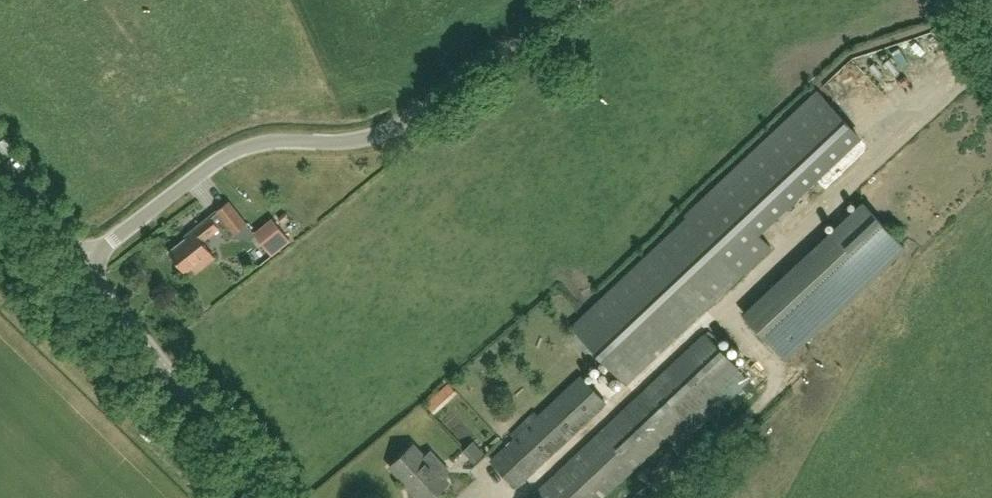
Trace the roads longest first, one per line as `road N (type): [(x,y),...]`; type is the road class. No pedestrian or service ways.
road 1 (unclassified): [(74,265),(243,147),(352,139),(398,125),(578,0)]
road 2 (tertiary): [(268,497),(74,265)]
road 3 (tertiary): [(74,265),(0,167)]

